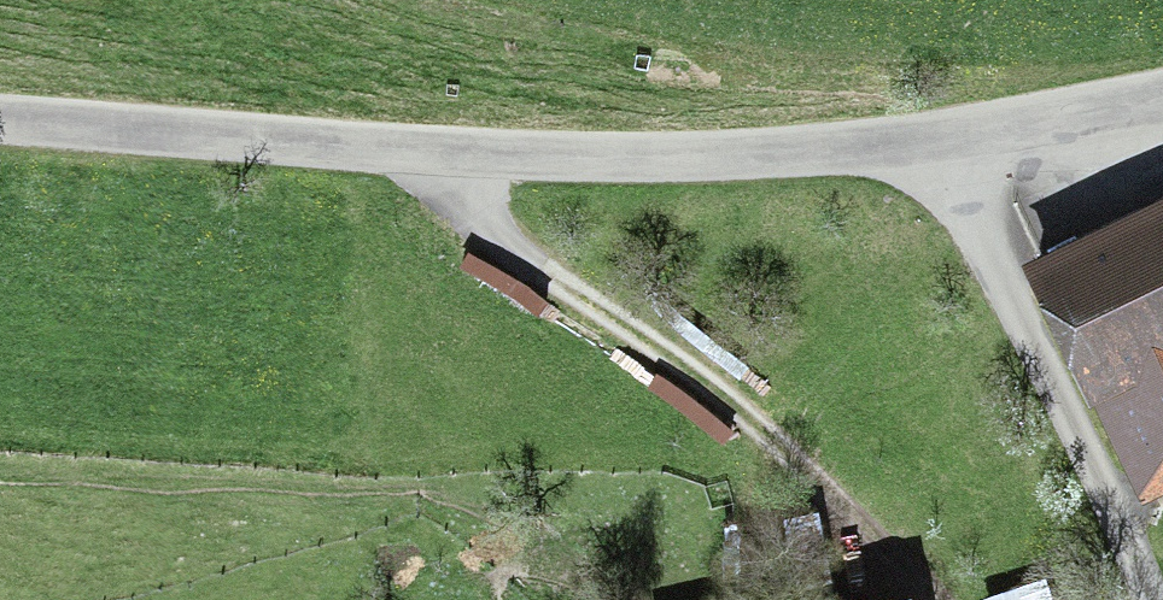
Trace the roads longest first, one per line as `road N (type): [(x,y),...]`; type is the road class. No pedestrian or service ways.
road 1 (unclassified): [(0,117),(437,153),(623,158),(936,146)]
road 2 (track): [(437,153),(548,280),(732,408),(898,558),(925,599)]
road 3 (unclassified): [(936,146),(1149,599)]
road 4 (unclassified): [(936,146),(1162,103)]

